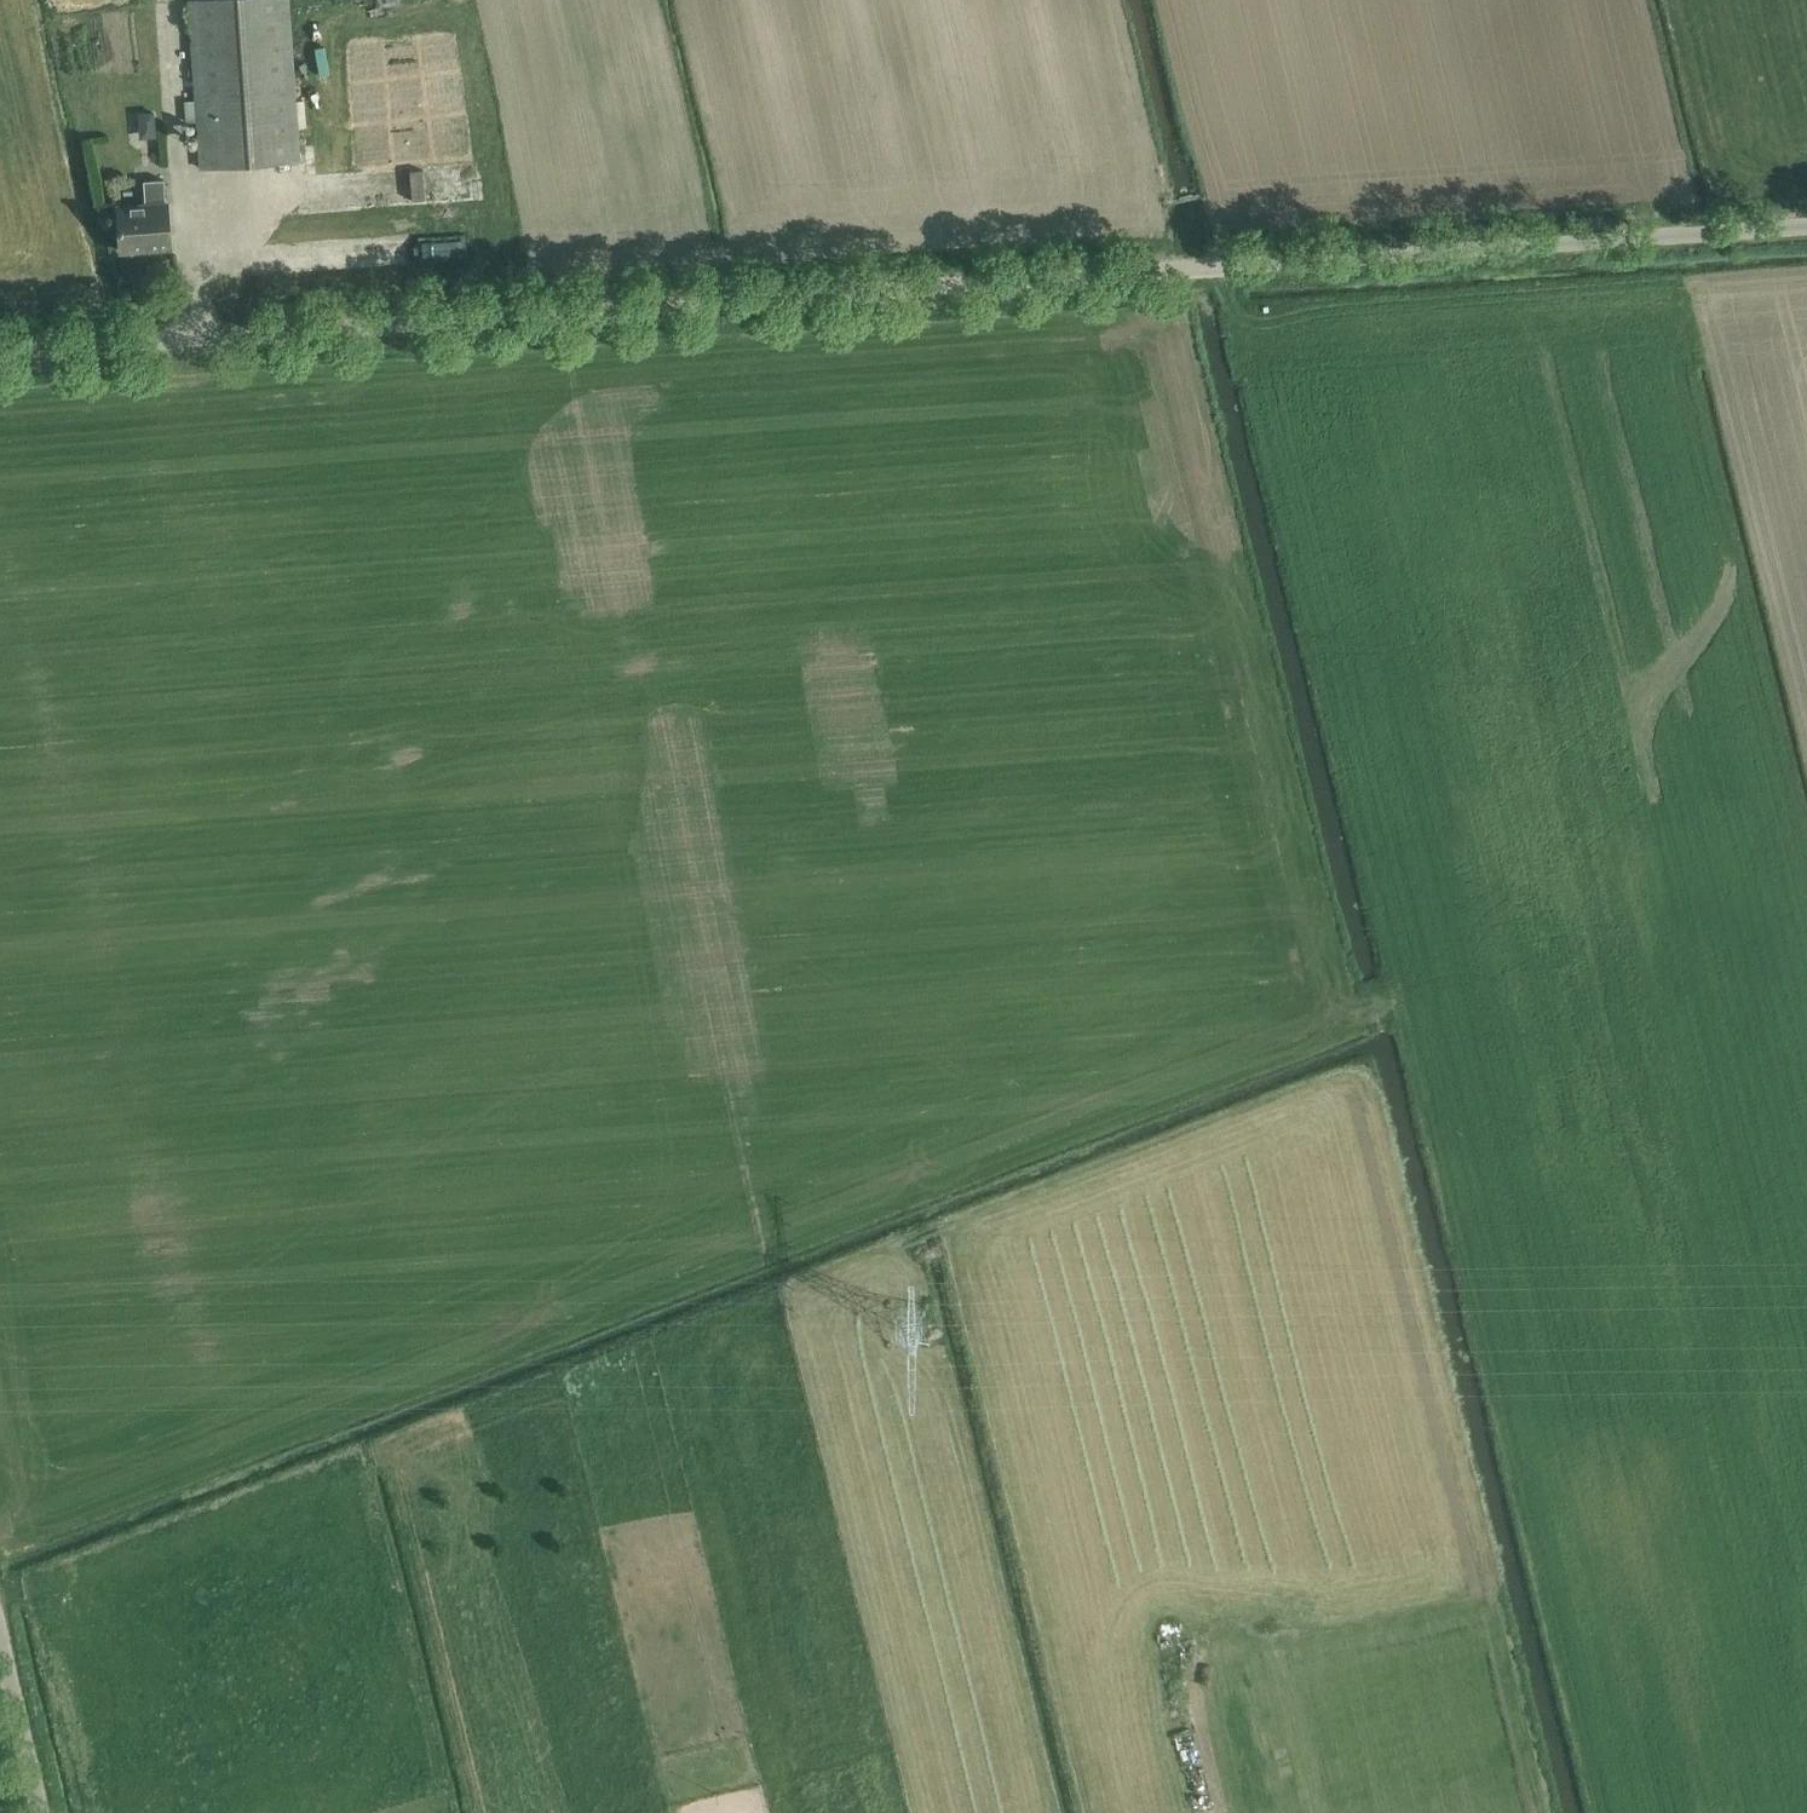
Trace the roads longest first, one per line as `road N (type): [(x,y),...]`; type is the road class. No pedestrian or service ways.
road 1 (unclassified): [(0,351),(1806,227)]
road 2 (unclassified): [(39,1812),(0,1649)]

